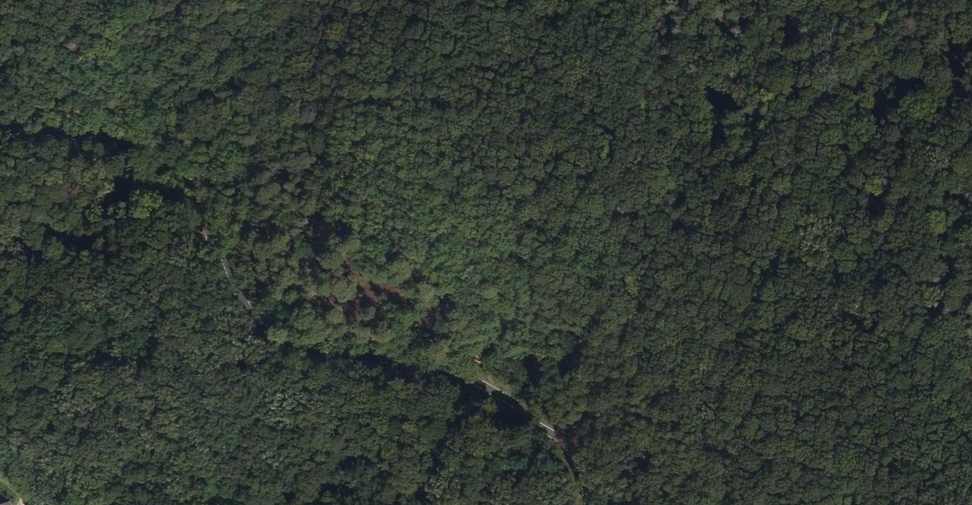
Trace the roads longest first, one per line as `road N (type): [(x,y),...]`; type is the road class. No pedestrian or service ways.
road 1 (secondary): [(593,504),(586,466),(569,436),(475,378),(426,364),(313,356),(265,337),(235,293),(192,176),(162,144),(134,134),(34,137),(0,128)]
road 2 (track): [(971,411),(817,282),(549,0)]
road 3 (track): [(210,230),(189,246),(186,269),(213,348),(251,384),(393,455),(418,484),(421,504)]

